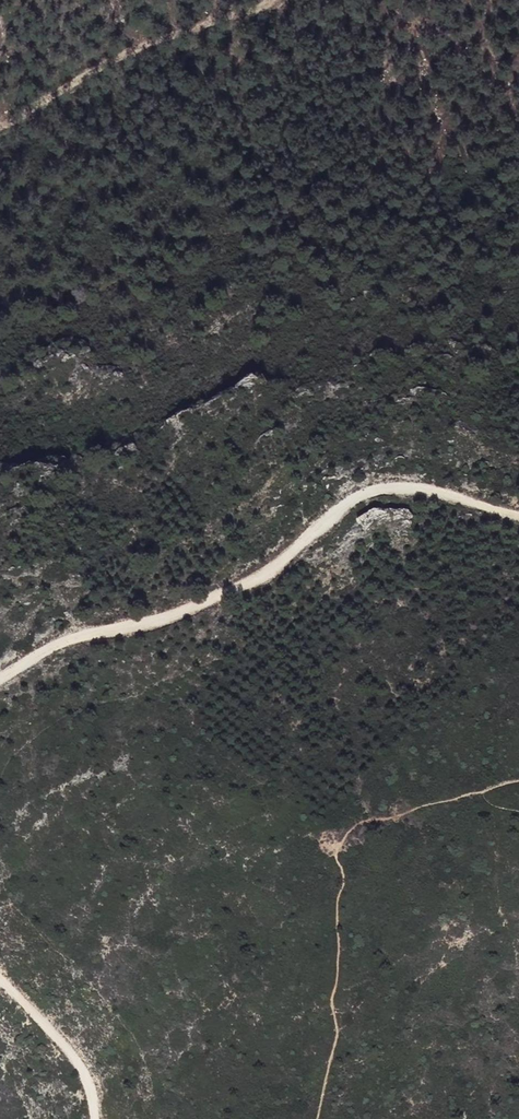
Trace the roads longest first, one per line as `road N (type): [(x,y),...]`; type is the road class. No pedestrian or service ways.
road 1 (track): [(0,680),(45,650),(148,626),(270,570),(365,493),(421,489),(518,516)]
road 2 (track): [(0,122),(45,108),(192,28),(280,0)]
road 3 (track): [(94,1118),(82,1067),(0,980)]

